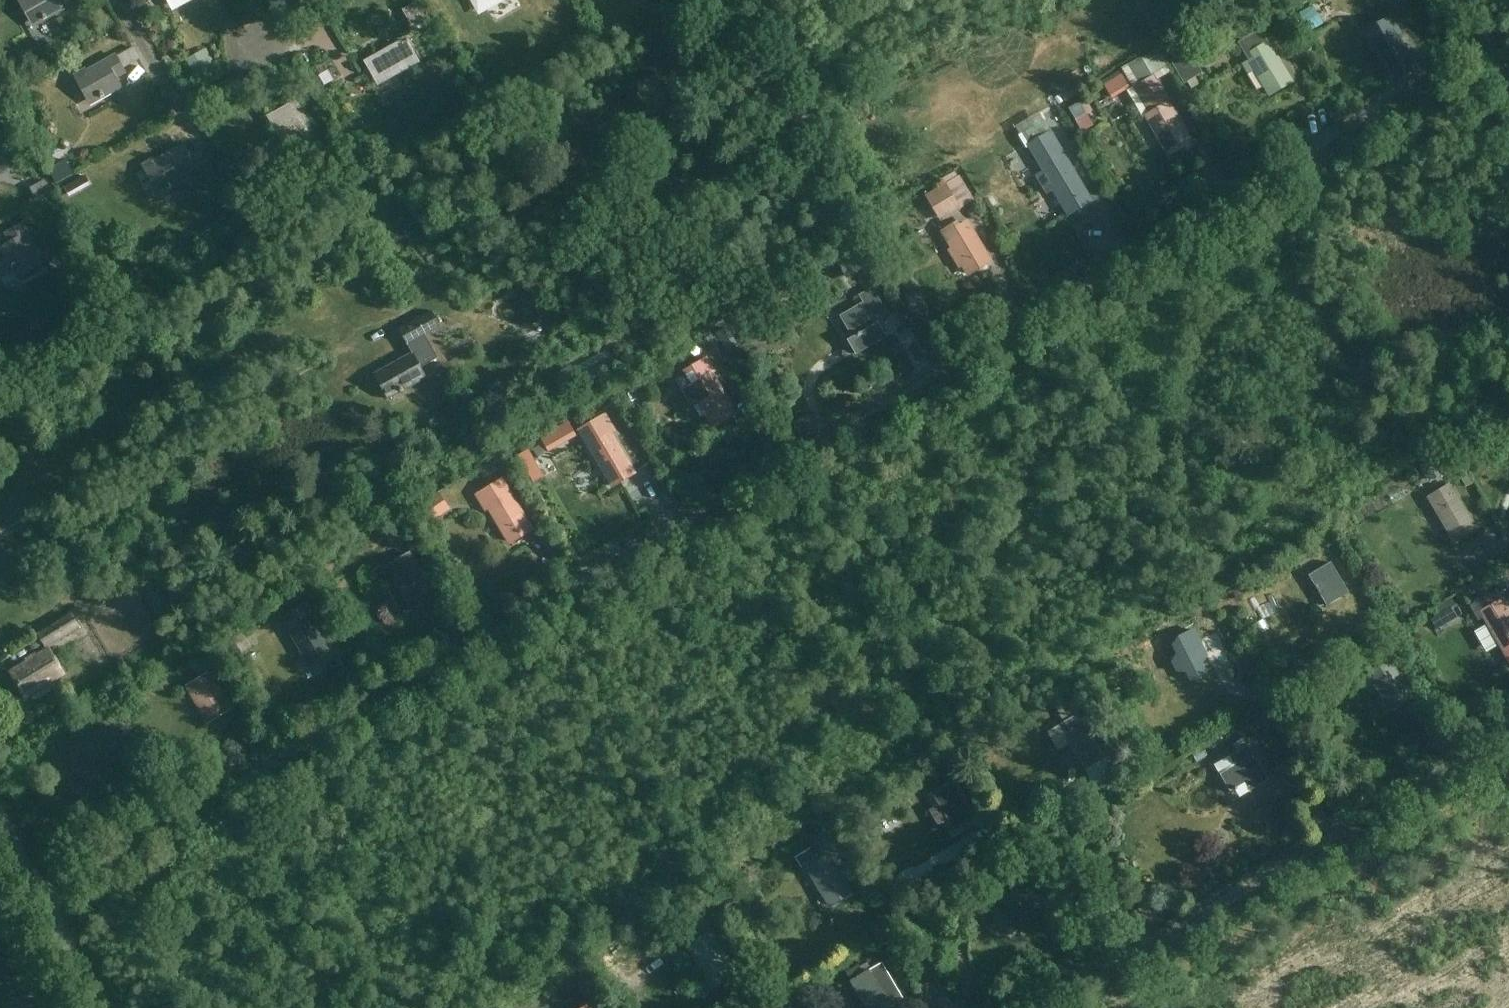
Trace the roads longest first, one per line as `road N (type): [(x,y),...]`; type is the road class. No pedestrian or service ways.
road 1 (unclassified): [(40,902),(1381,109)]
road 2 (residential): [(1037,1007),(1508,732)]
road 3 (residential): [(117,0),(179,112),(251,72),(253,56)]
road 4 (tertiary): [(99,1007),(40,902)]

